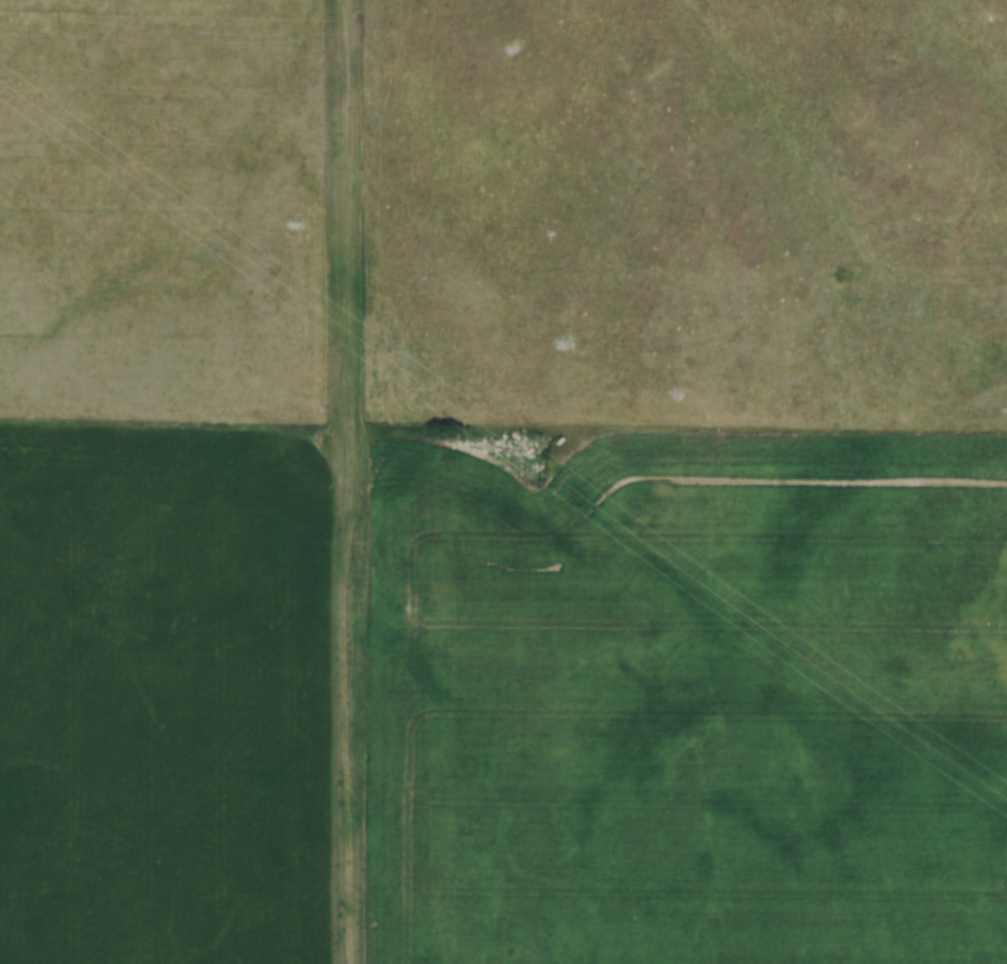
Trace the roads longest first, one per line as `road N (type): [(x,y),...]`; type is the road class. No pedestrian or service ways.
road 1 (track): [(355,963),(349,559),(358,351),(315,322),(315,250)]

